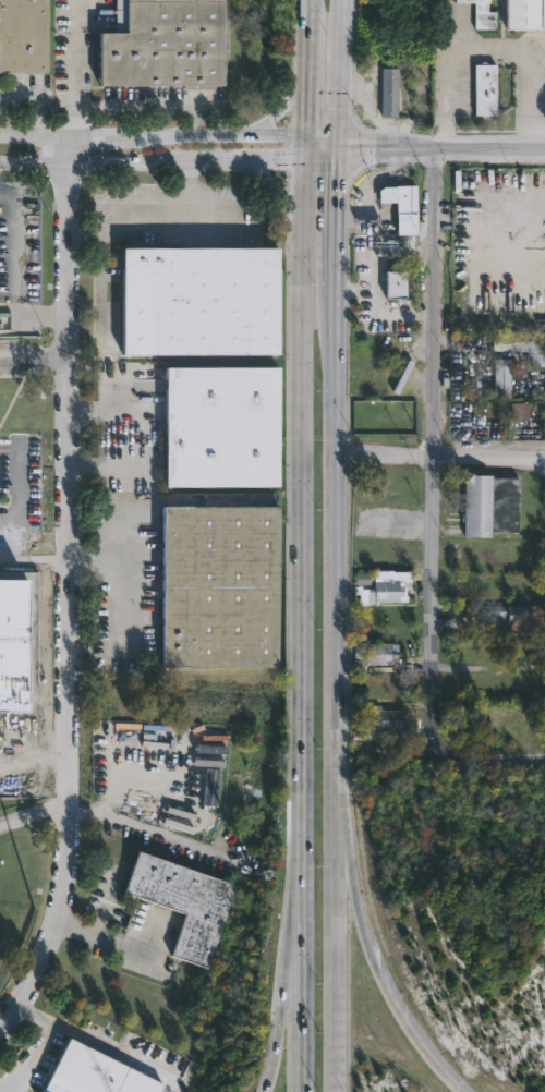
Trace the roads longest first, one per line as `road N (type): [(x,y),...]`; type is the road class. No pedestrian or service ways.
road 1 (residential): [(70,136),(66,870),(46,949),(0,1030)]
road 2 (secondary): [(330,1091),(343,290)]
road 3 (secondary): [(312,229),(304,816)]
road 4 (residential): [(434,736),(436,149)]
road 5 (tertiary): [(0,160),(313,158),(346,146)]
road 6 (tertiary): [(346,146),(313,136),(0,138)]
road 7 (secondary): [(304,816),(286,994),(264,1091)]
road 8 (secondary): [(304,816),(303,1091)]
road 9 (motorway): [(459,1091),(388,996),(358,911)]
road 10 (tertiary): [(544,152),(346,146)]
road 11 (secondary): [(346,146),(345,0)]
road 12 (secondary): [(343,290),(346,146)]
road 13 (secondary): [(314,50),(279,110),(234,136)]

